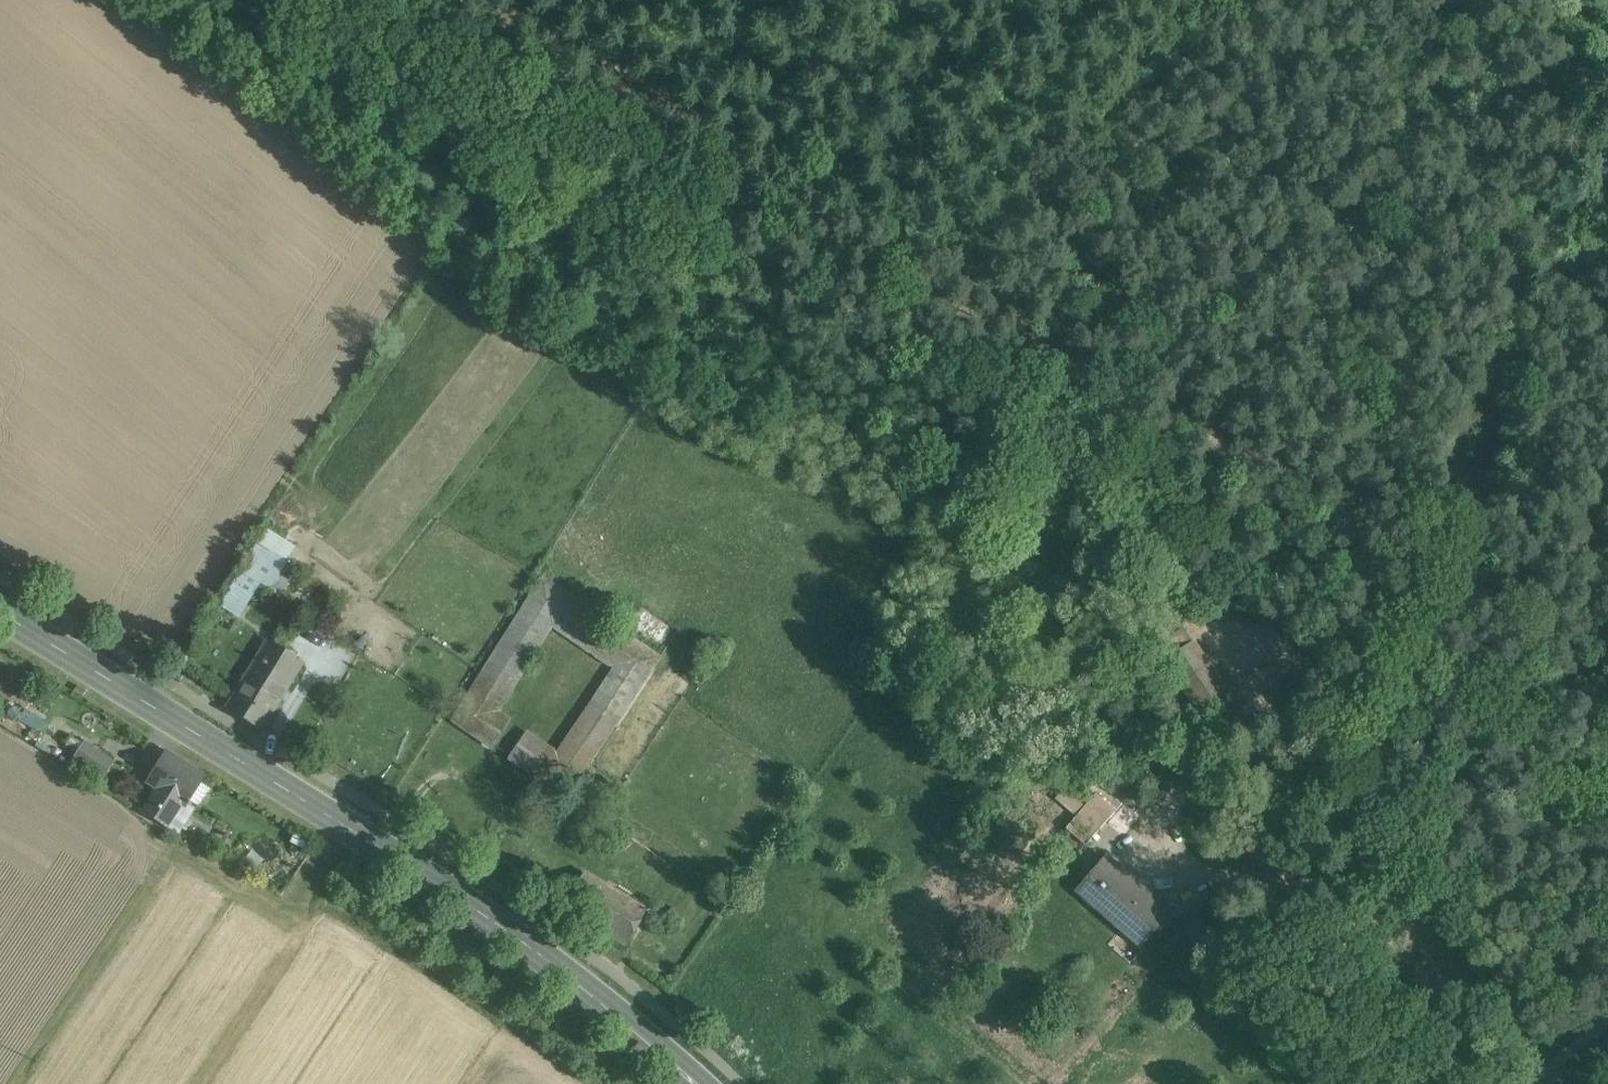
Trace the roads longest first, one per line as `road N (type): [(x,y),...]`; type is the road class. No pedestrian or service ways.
road 1 (primary): [(698,1083),(585,990),(367,839),(0,613)]
road 2 (track): [(1567,1083),(1455,943)]

